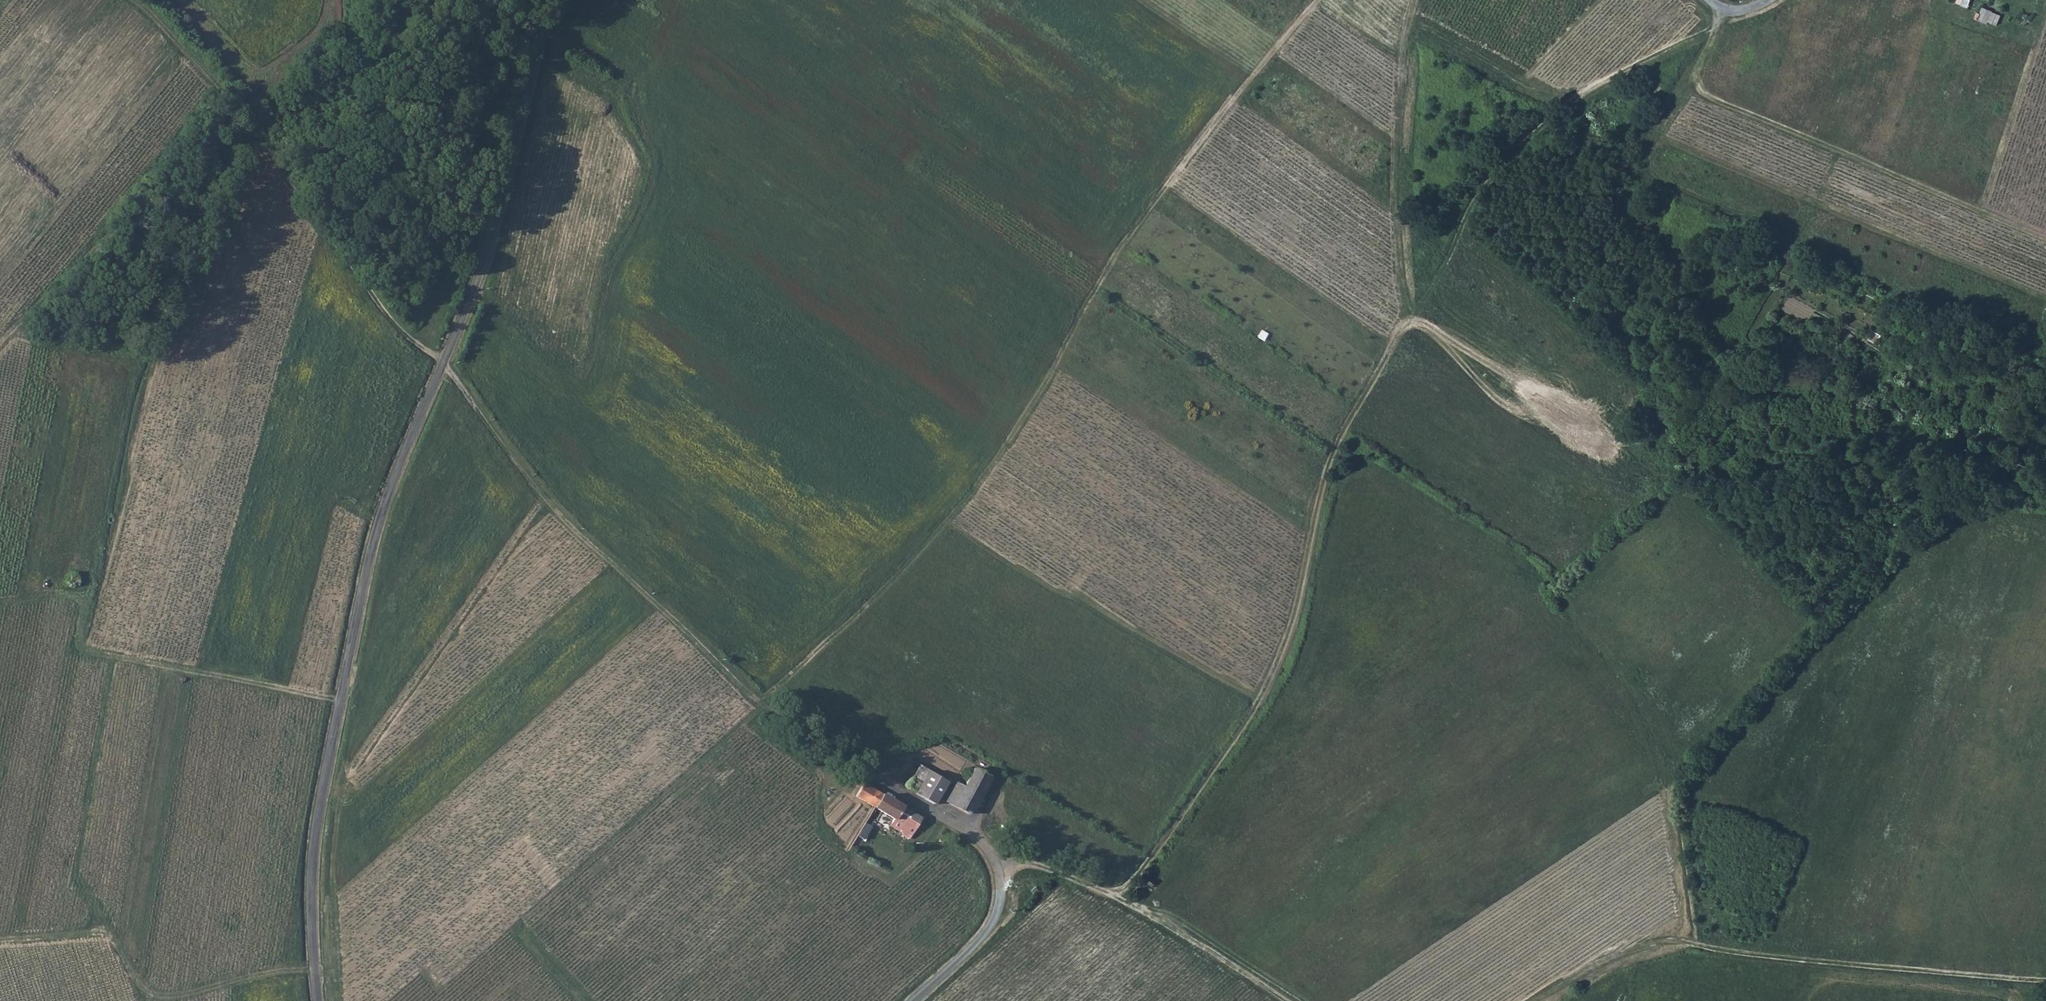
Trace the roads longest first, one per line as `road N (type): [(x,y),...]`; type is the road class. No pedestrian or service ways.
road 1 (unclassified): [(317,1000),(316,831),(358,611),(378,531),(497,214),(550,0)]
road 2 (track): [(443,361),(518,469),(781,725),(957,822)]
road 3 (track): [(1537,1000),(1645,945),(1685,943),(2045,985)]
road 4 (track): [(0,339),(220,141),(249,135)]
road 5 (track): [(443,361),(388,319),(249,135)]
road 6 (track): [(1122,892),(1290,1000)]
road 7 (track): [(130,0),(230,100),(249,135)]
road 8 (track): [(957,822),(1122,892)]

